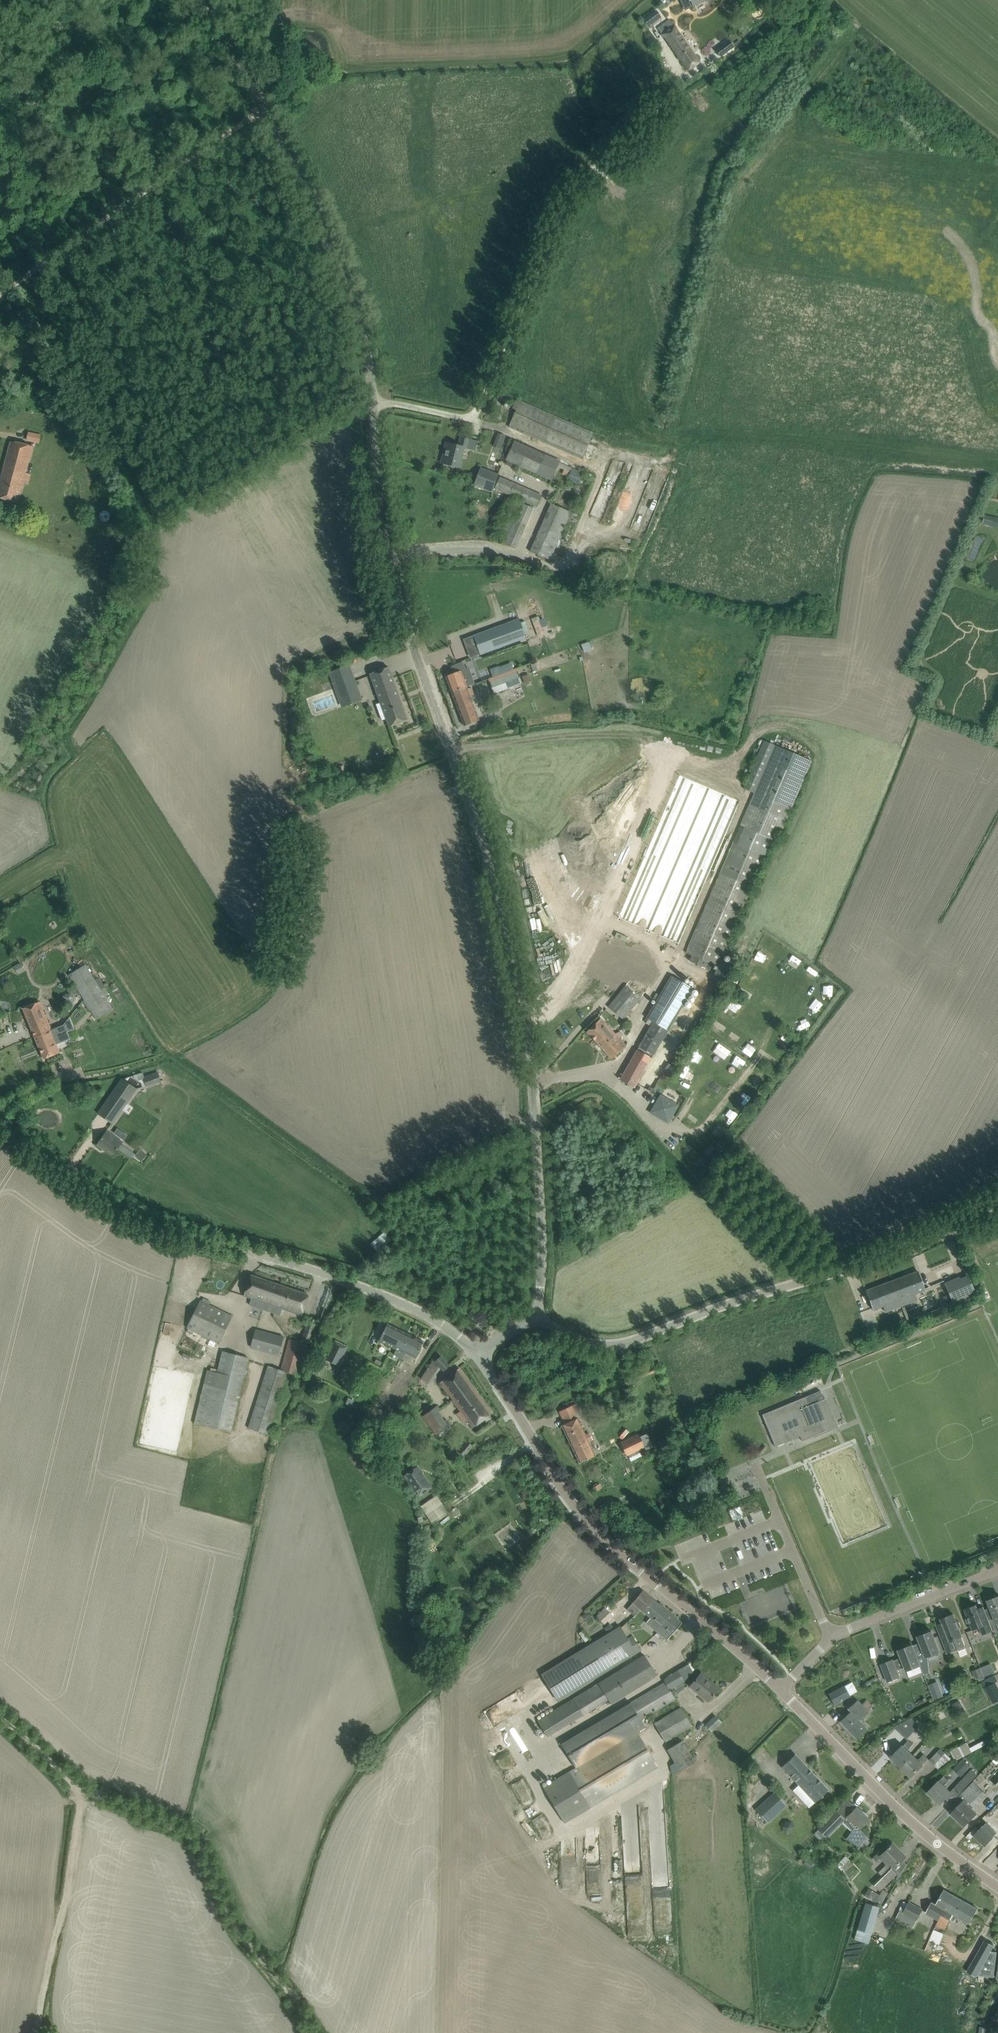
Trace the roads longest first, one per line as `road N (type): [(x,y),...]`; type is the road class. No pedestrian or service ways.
road 1 (tertiary): [(534,1316),(543,1269),(523,1013),(472,812),(394,577),(357,319),(288,157),(207,0)]
road 2 (track): [(854,27),(732,190),(669,458),(614,453),(590,465),(470,414)]
road 3 (tertiary): [(476,1352),(439,1322),(360,1287),(145,1218),(0,1124)]
road 4 (track): [(374,402),(470,414),(481,402),(568,191),(642,129),(678,62)]
road 5 (unclassified): [(534,1316),(579,1339),(621,1346),(730,1301),(887,1259),(997,1204)]
road 6 (tertiary): [(781,1691),(587,1522),(476,1352)]
road 7 (track): [(270,0),(263,110),(0,300)]
road 8 (track): [(315,2032),(238,1932),(194,1837),(85,1794)]
road 9 (tertiary): [(997,1887),(877,1790),(781,1691)]
road 10 (residential): [(781,1691),(831,1636),(997,1572)]
road 11 (track): [(85,1794),(37,2032)]

